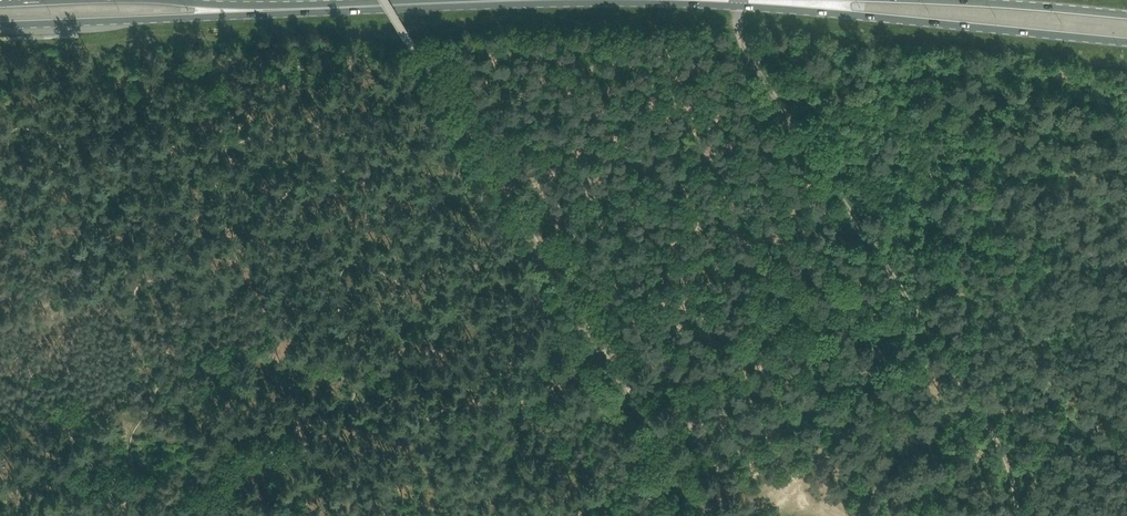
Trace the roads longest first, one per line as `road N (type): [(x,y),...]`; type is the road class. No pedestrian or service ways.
road 1 (primary): [(741,0),(1126,41)]
road 2 (primary): [(265,13),(634,0)]
road 3 (primary): [(0,25),(265,13)]
road 4 (primary): [(1126,15),(915,0)]

